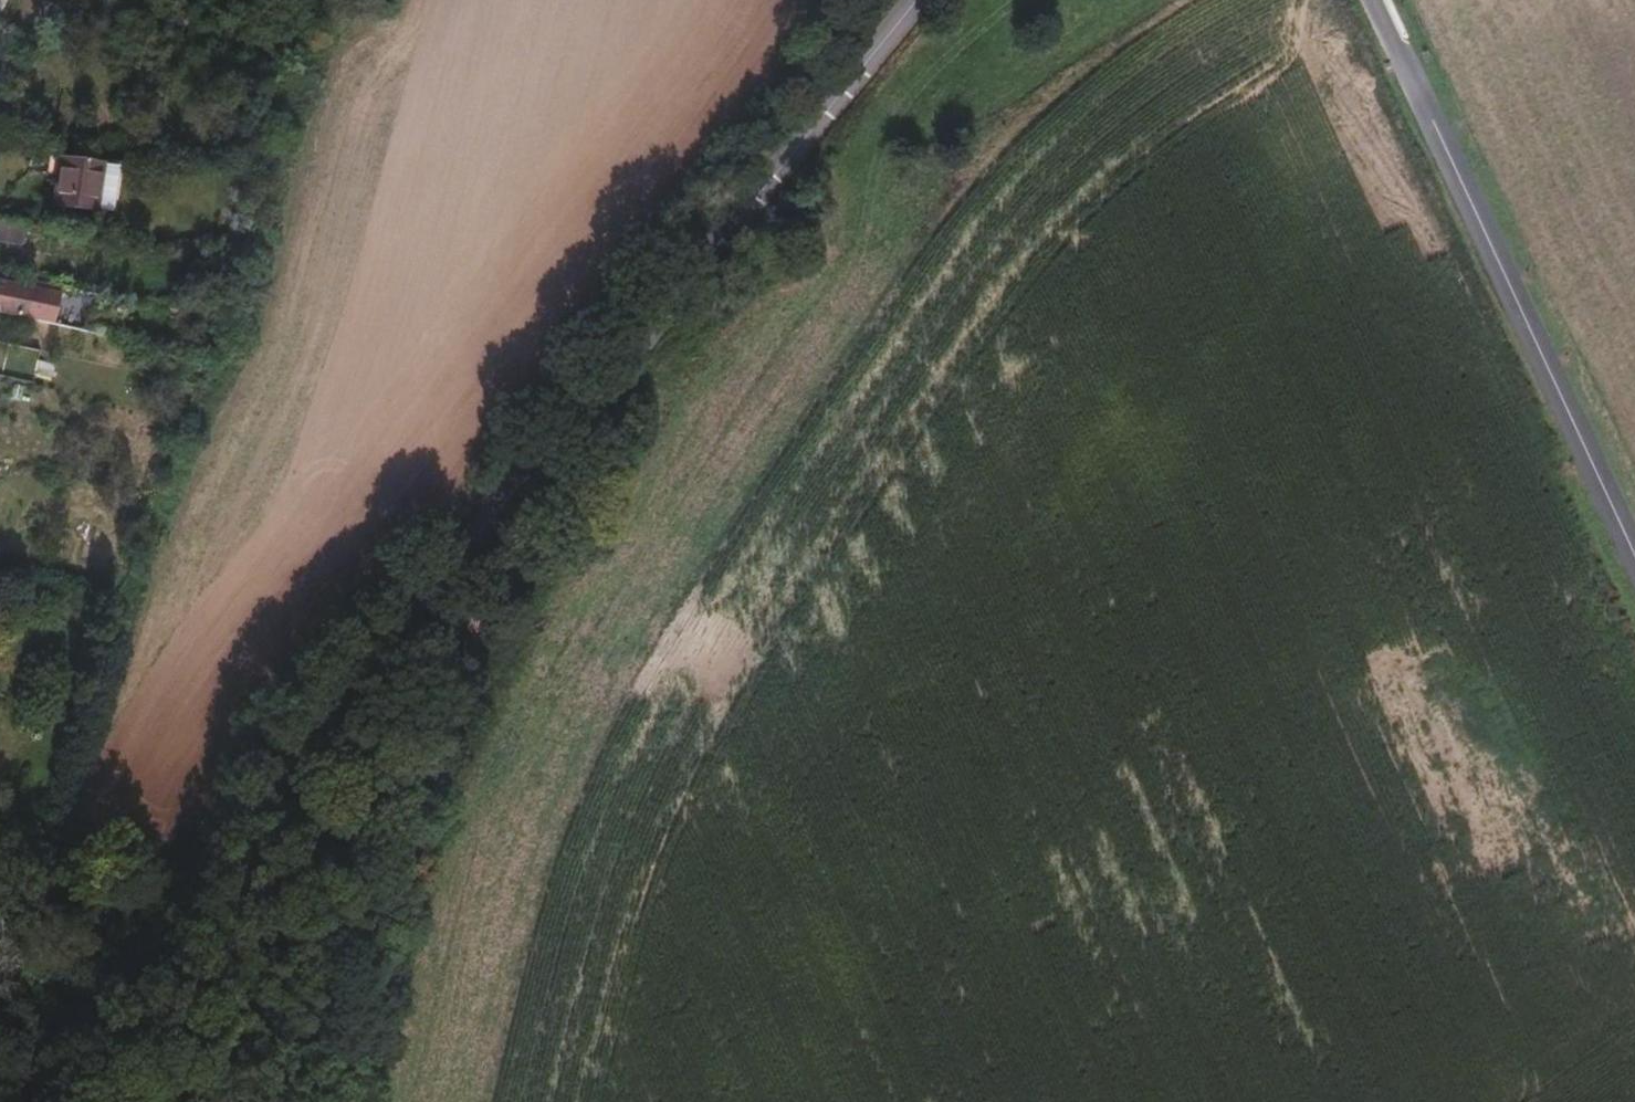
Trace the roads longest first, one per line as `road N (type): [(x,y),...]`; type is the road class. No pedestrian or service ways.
road 1 (tertiary): [(919,0),(17,1101)]
road 2 (tertiary): [(1634,558),(1382,0)]

